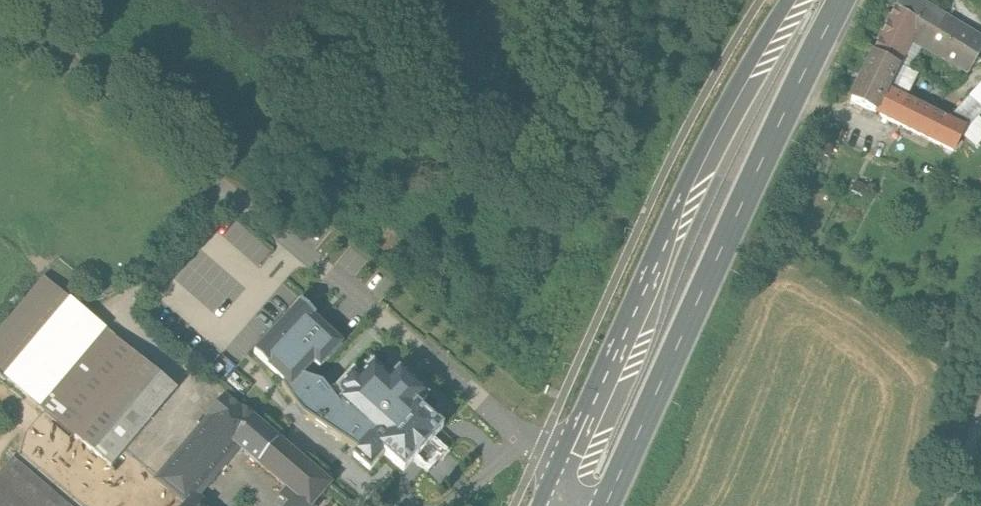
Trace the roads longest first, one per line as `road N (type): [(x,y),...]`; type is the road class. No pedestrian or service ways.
road 1 (primary): [(609,505),(843,0)]
road 2 (primary): [(796,0),(715,140),(563,474)]
road 3 (track): [(0,33),(94,84),(282,232)]

